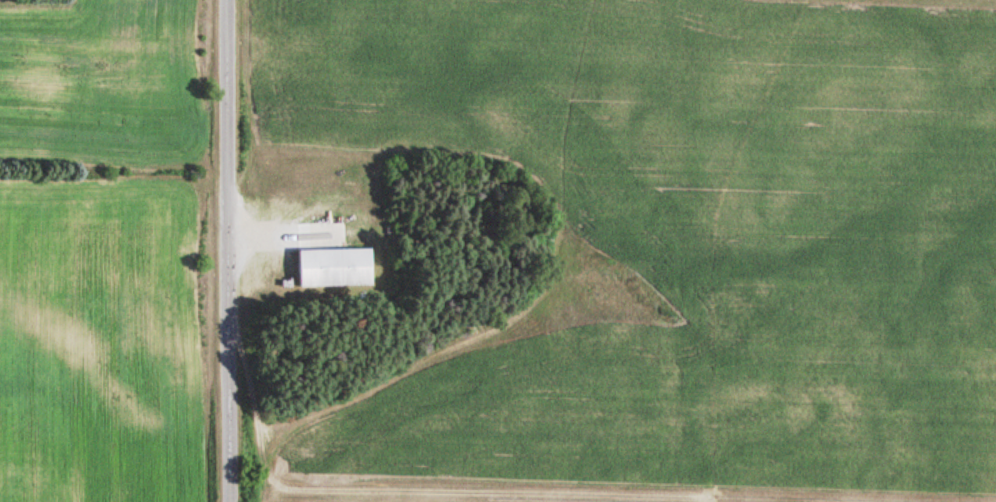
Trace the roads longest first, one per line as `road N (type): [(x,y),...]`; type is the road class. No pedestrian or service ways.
road 1 (residential): [(227,501),(224,0)]

